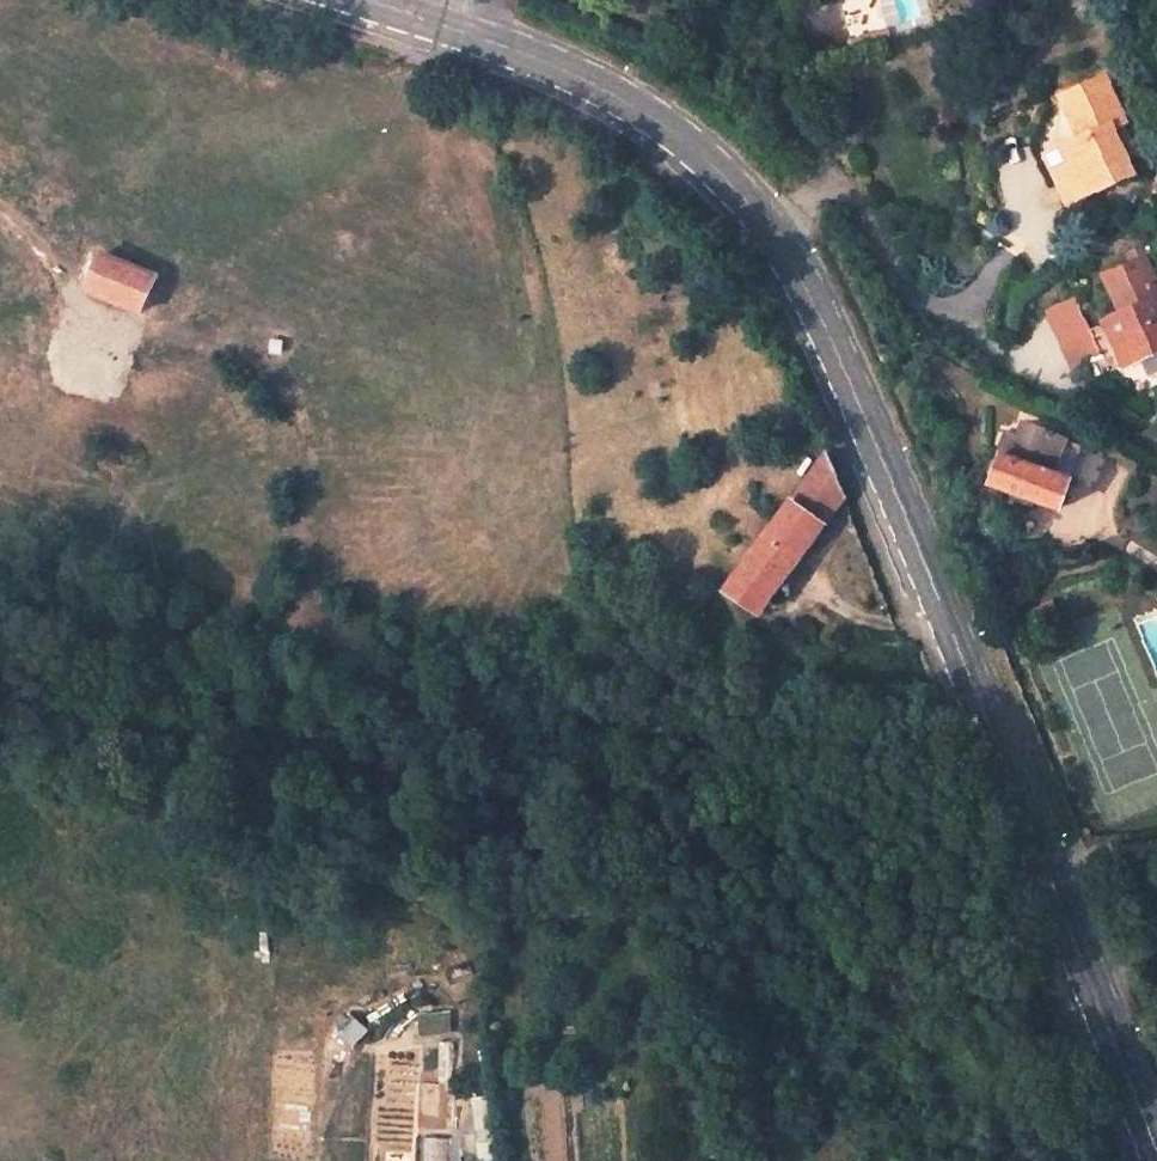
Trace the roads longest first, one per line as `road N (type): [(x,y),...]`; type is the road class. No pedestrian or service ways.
road 1 (secondary): [(1156,1160),(784,257),(735,185),(599,87),(372,0)]

